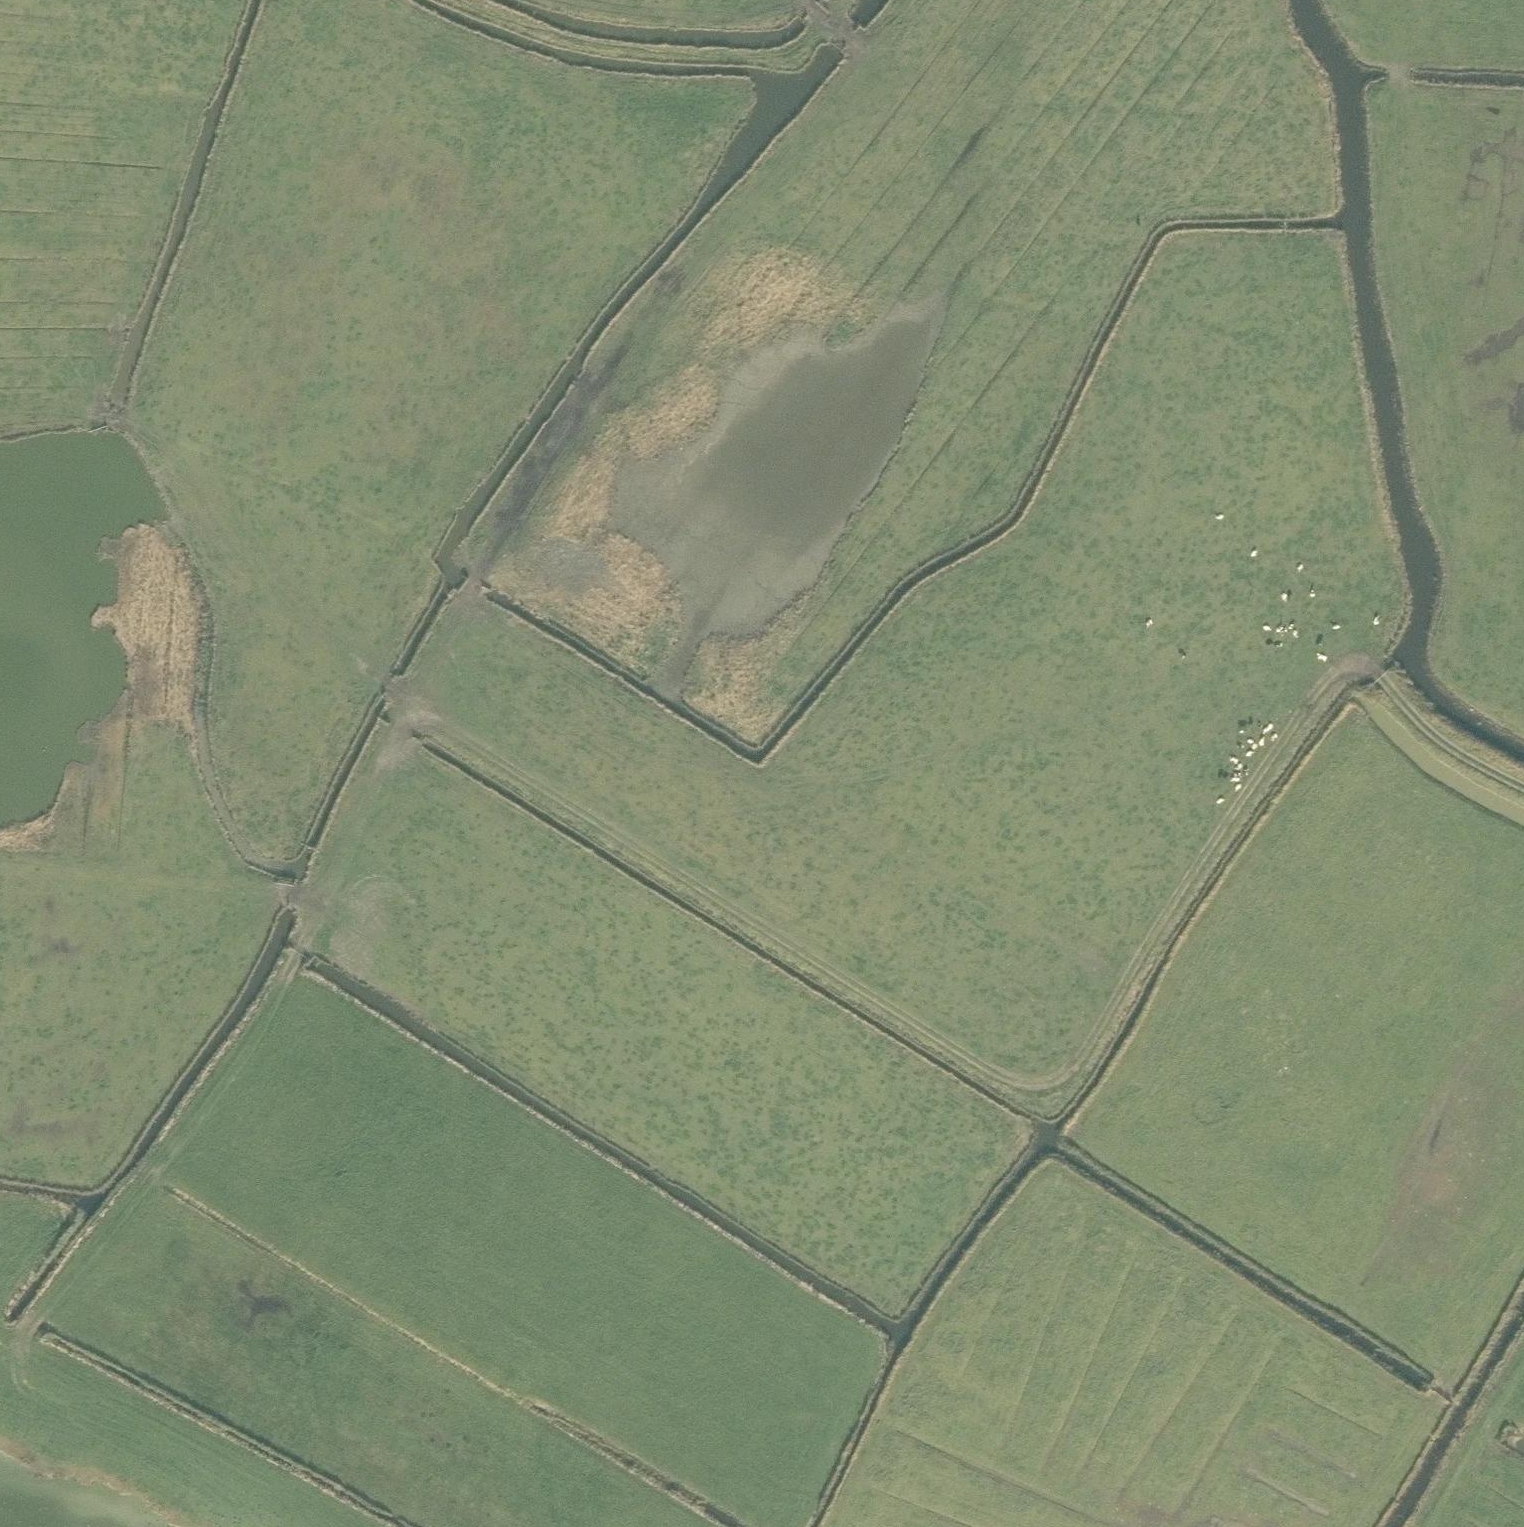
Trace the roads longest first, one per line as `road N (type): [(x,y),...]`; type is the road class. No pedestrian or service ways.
road 1 (track): [(385,755),(411,722),(432,721),(999,1073),(1033,1085),(1066,1073),(1082,1055),(1201,861),(1330,677),(1346,669),(1376,673),(1447,745),(1523,788)]

